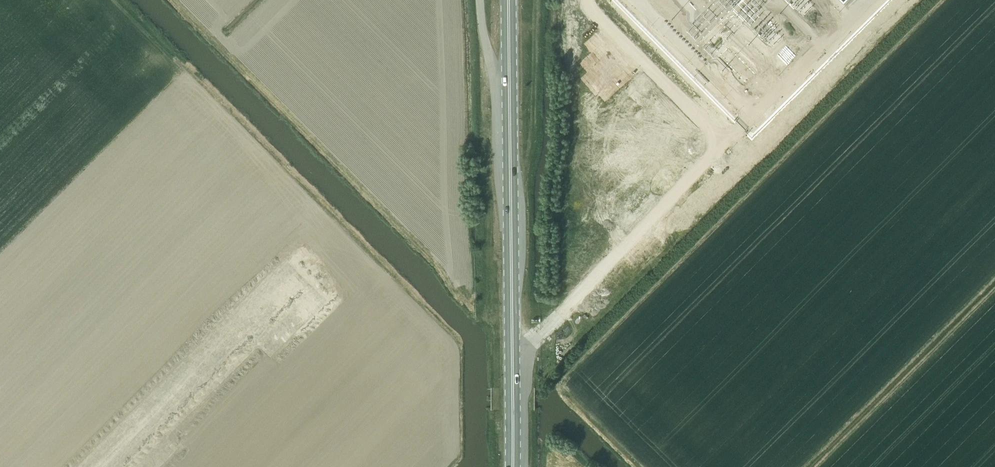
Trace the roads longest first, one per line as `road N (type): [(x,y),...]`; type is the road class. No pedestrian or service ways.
road 1 (primary): [(513,466),(508,0)]
road 2 (unclassified): [(107,466),(288,288)]

